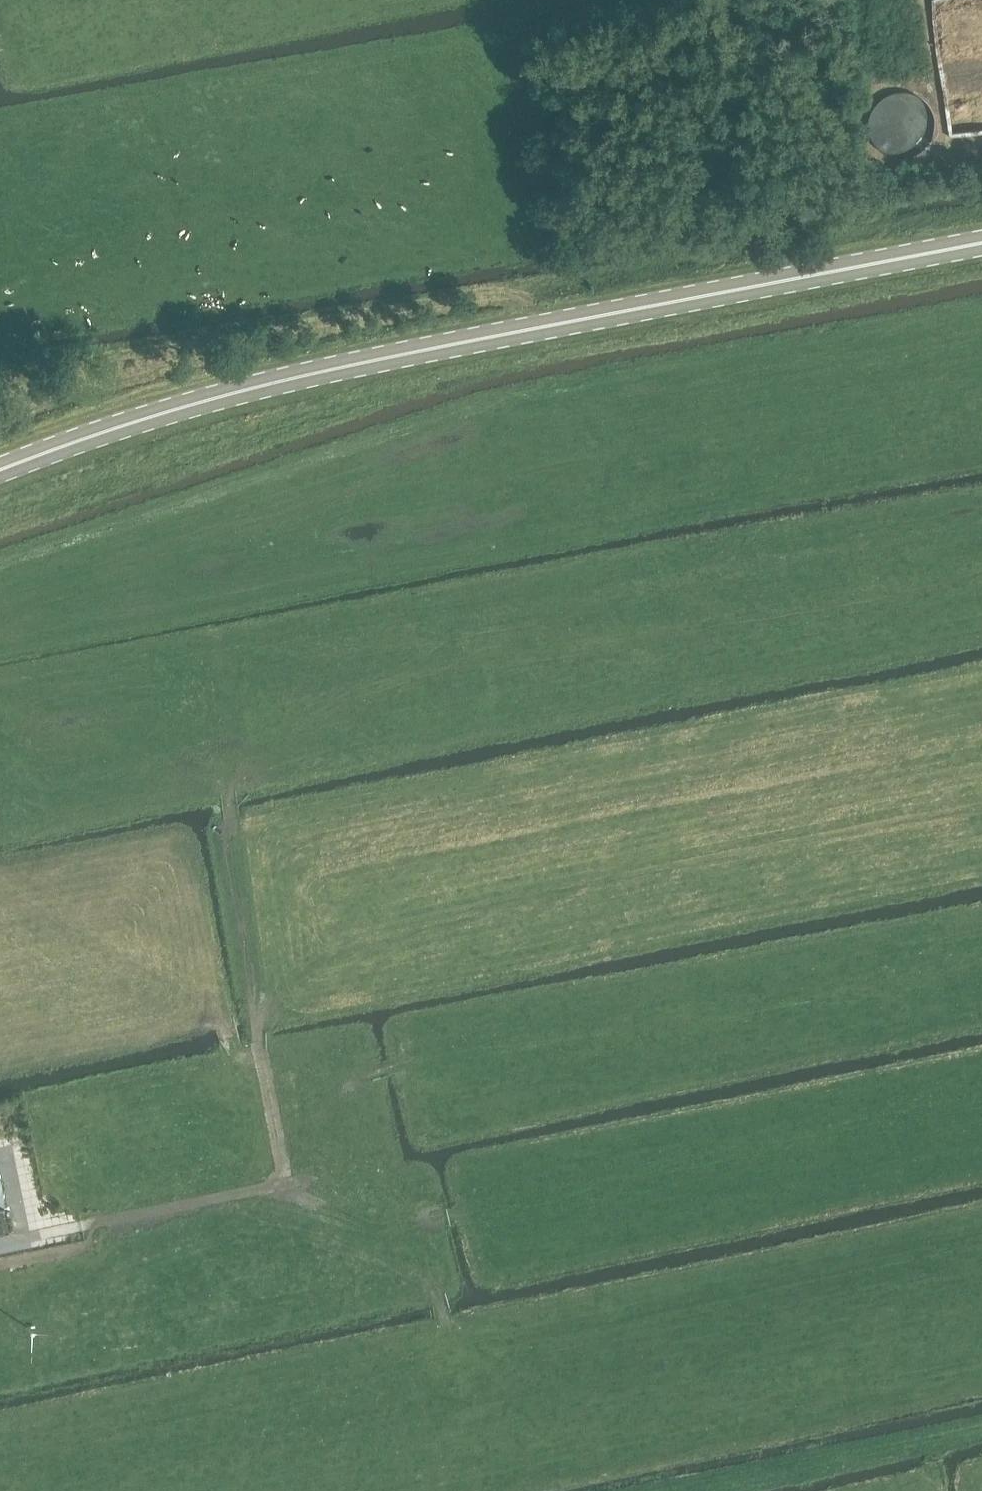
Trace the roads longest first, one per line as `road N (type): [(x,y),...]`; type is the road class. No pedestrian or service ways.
road 1 (secondary): [(0,477),(241,392),(981,246)]

